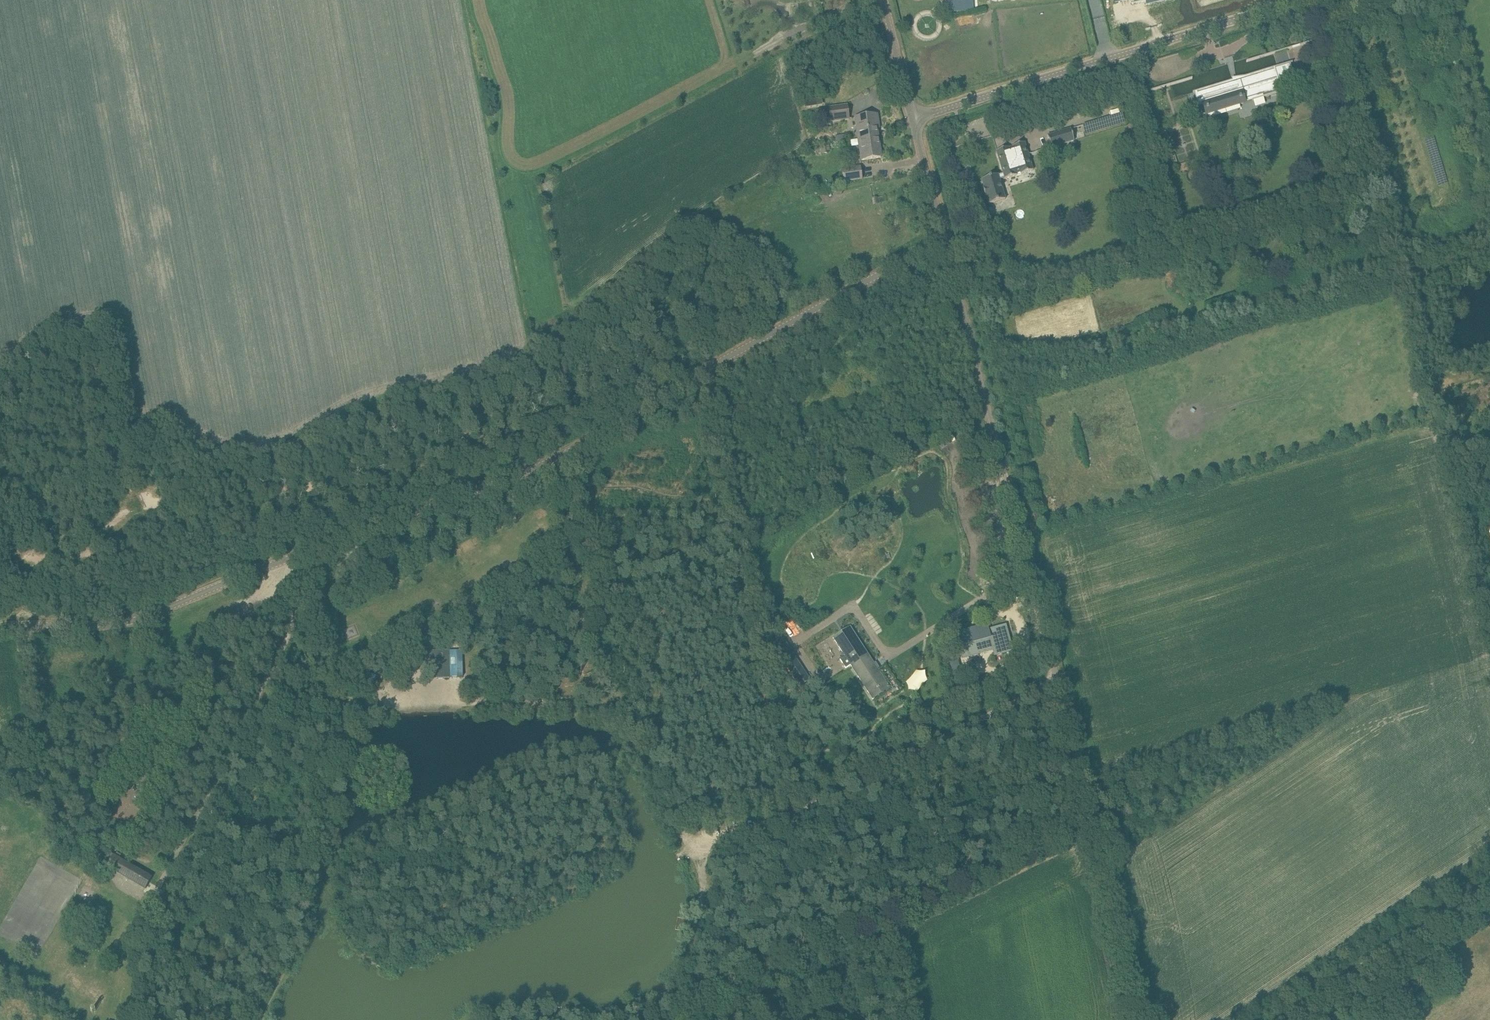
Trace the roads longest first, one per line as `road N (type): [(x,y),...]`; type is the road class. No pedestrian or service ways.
road 1 (unclassified): [(0,626),(140,618),(538,466),(944,237)]
road 2 (unclassified): [(1141,1019),(1132,952),(944,237)]
road 3 (unclassified): [(913,119),(1297,0)]
road 4 (track): [(1489,883),(1277,1019)]
road 5 (unclassified): [(913,119),(883,0)]
road 6 (unclassified): [(944,237),(913,119)]

